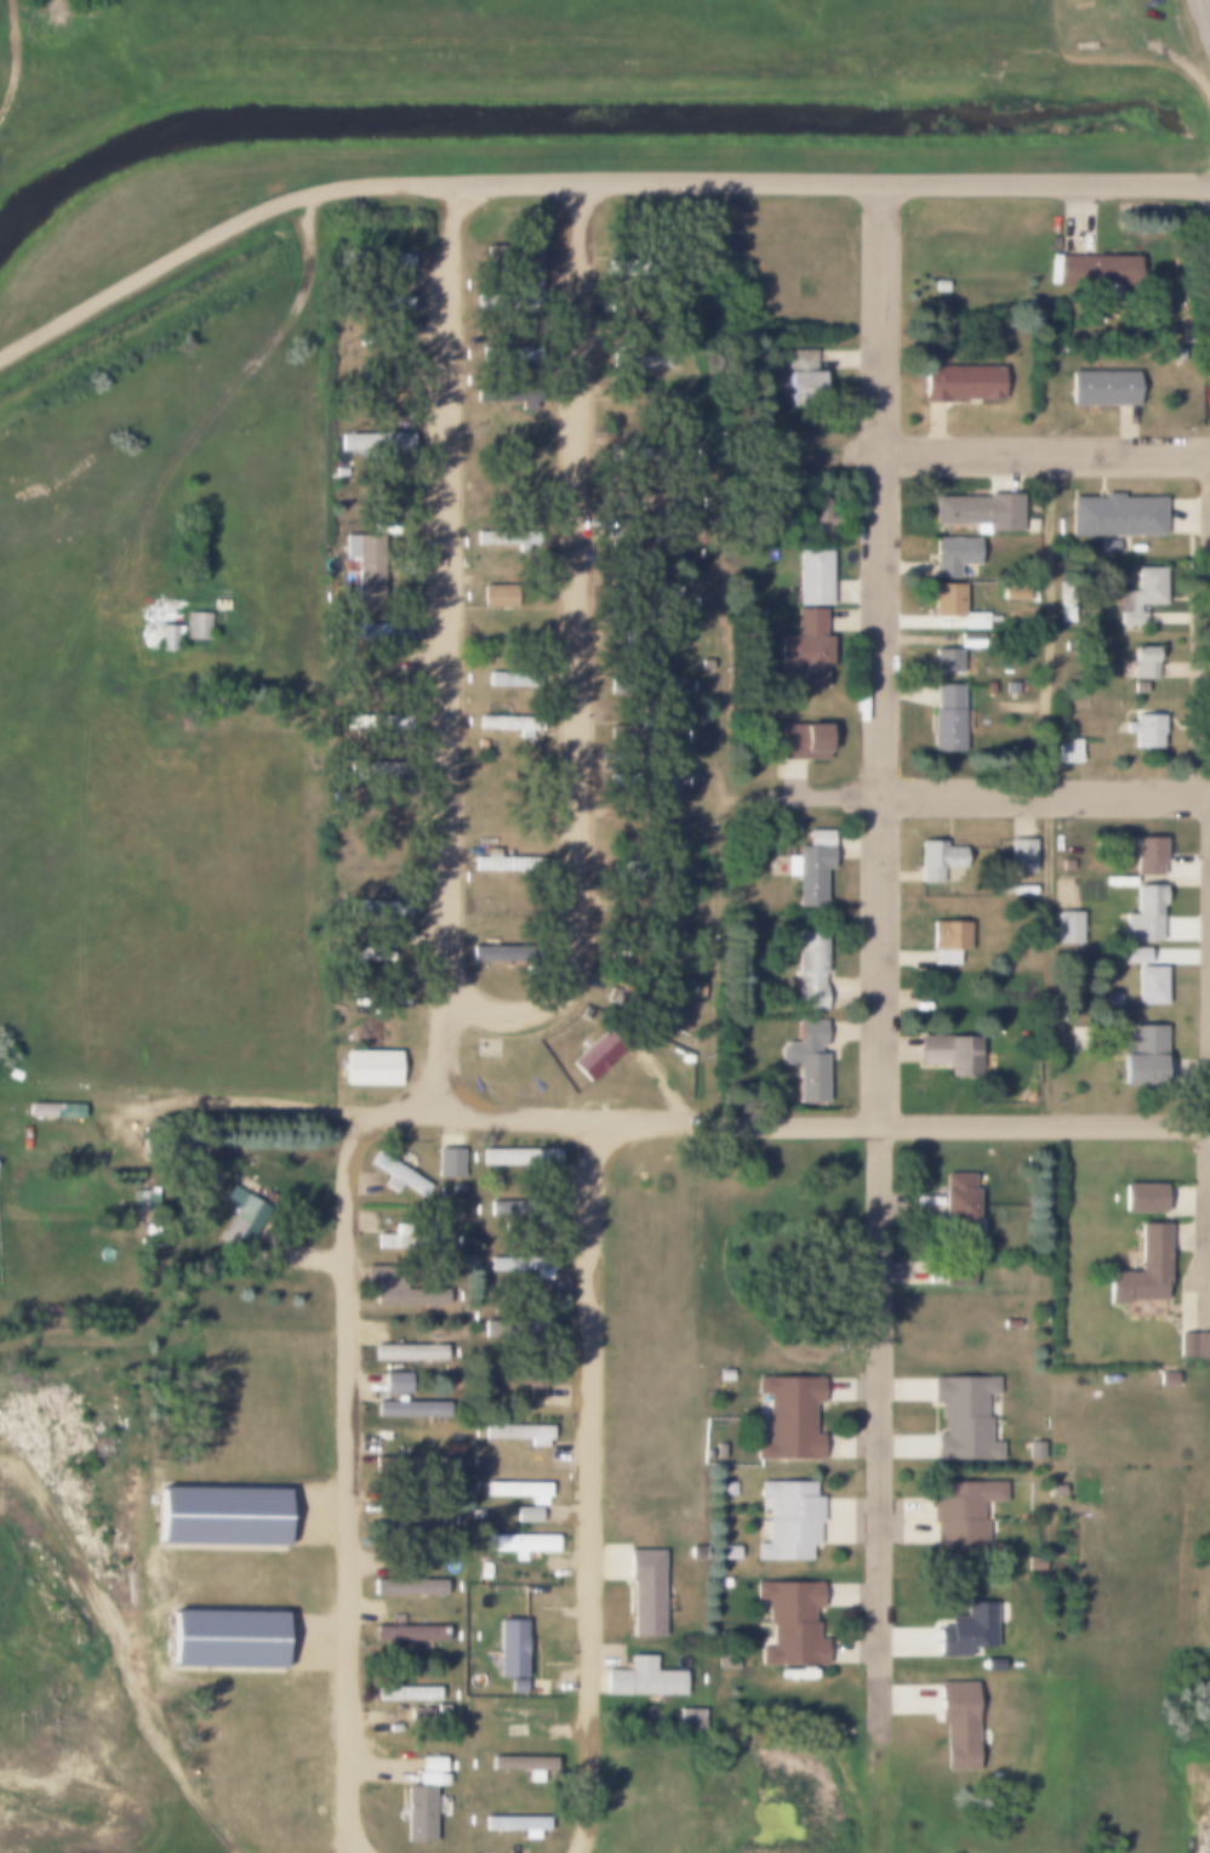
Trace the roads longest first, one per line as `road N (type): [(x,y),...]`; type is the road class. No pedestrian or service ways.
road 1 (residential): [(455,186),(453,970),(484,1002),(519,1009),(553,997),(576,968),(584,186)]
road 2 (residential): [(880,189),(884,1674)]
road 3 (residential): [(367,1852),(353,1829),(353,1156),(372,1119),(403,1107)]
road 4 (residential): [(455,186),(1209,193)]
road 5 (residential): [(599,1124),(588,1209),(589,1829),(582,1852)]
road 6 (residential): [(713,1129),(1209,1129)]
road 7 (residential): [(883,800),(1209,797)]
road 8 (residential): [(883,462),(1209,462)]
road 9 (residential): [(403,1107),(713,1129)]
road 10 (track): [(23,0),(27,69),(0,133)]

